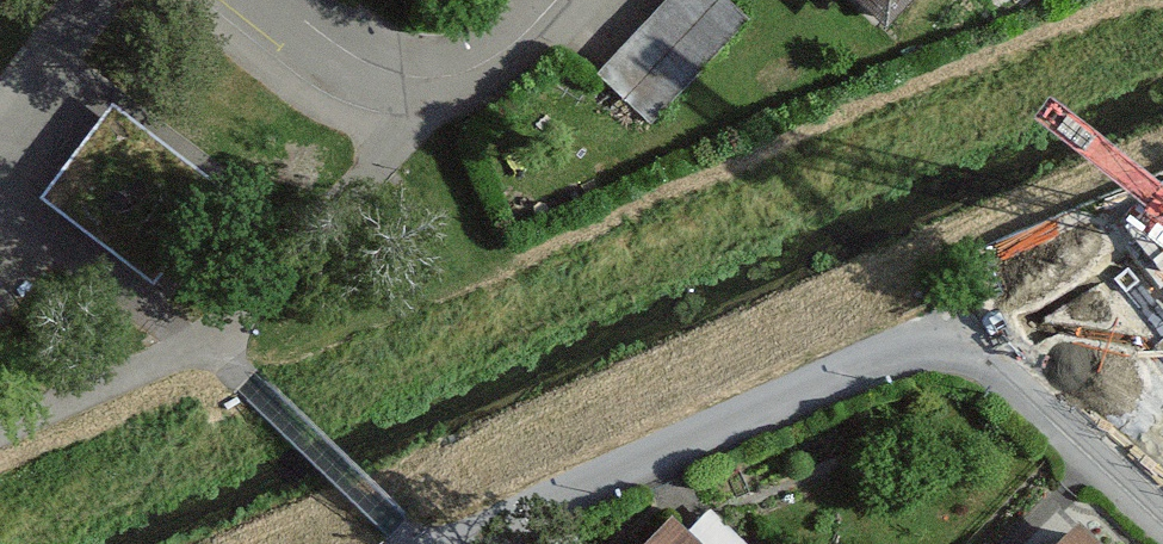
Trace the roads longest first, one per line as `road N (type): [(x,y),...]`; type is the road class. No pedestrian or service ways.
road 1 (residential): [(1162,521),(1017,388),(985,366),(932,351),(889,356),(459,543)]
road 2 (residential): [(289,0),(355,46),(432,69),(495,57),(551,0)]

